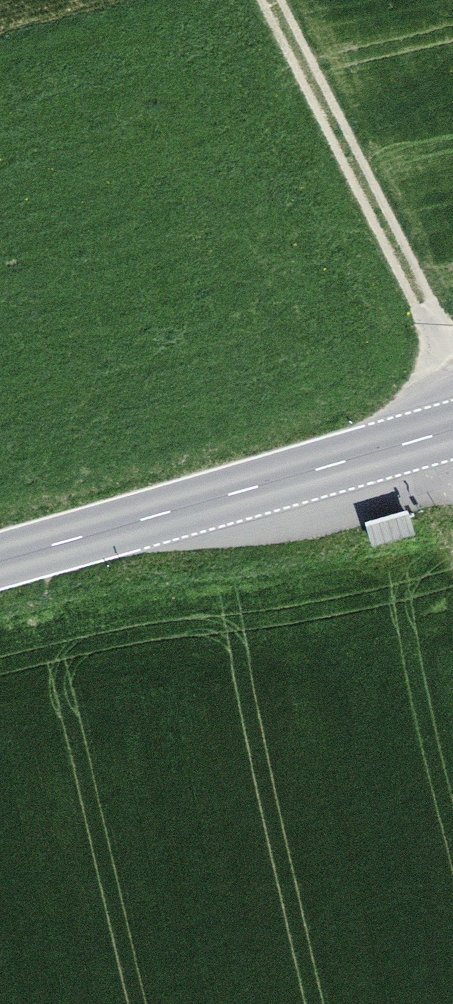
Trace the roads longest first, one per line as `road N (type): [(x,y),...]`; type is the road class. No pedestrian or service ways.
road 1 (secondary): [(452,429),(0,560)]
road 2 (track): [(269,0),(411,279),(452,390)]

